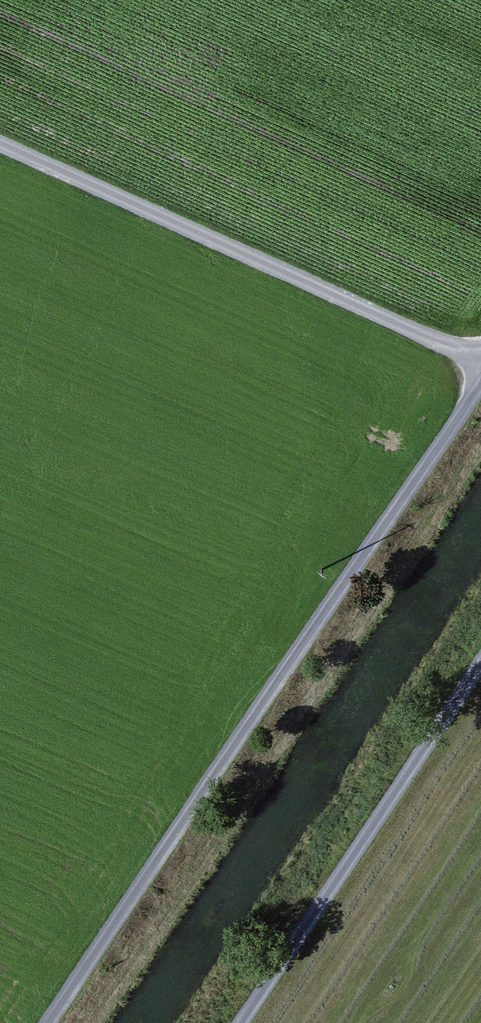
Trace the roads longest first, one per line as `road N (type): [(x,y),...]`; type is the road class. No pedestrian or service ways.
road 1 (track): [(480,400),(60,1022)]
road 2 (track): [(480,357),(0,142)]
road 3 (track): [(480,663),(240,1022)]

